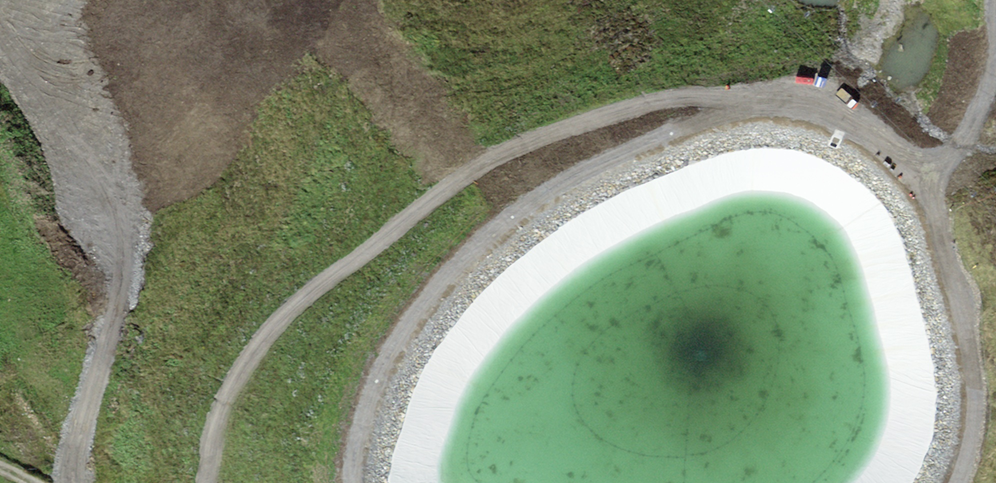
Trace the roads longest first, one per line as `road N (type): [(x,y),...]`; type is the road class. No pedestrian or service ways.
road 1 (track): [(964,135),(887,127),(793,96),(651,139),(486,248),(405,345),(361,442),(368,482)]
road 2 (track): [(964,482),(976,376),(942,211)]
road 3 (track): [(216,482),(249,452),(361,442)]
road 4 (track): [(942,211),(964,135),(995,98)]

